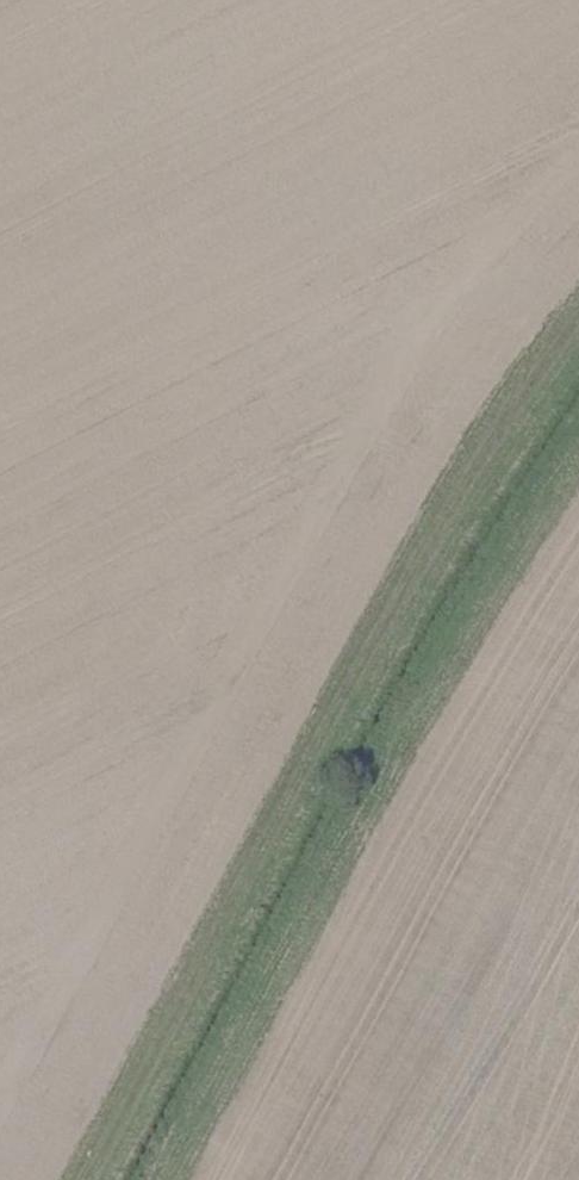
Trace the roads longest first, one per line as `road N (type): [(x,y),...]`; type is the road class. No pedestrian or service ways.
road 1 (track): [(578,329),(105,1179)]

